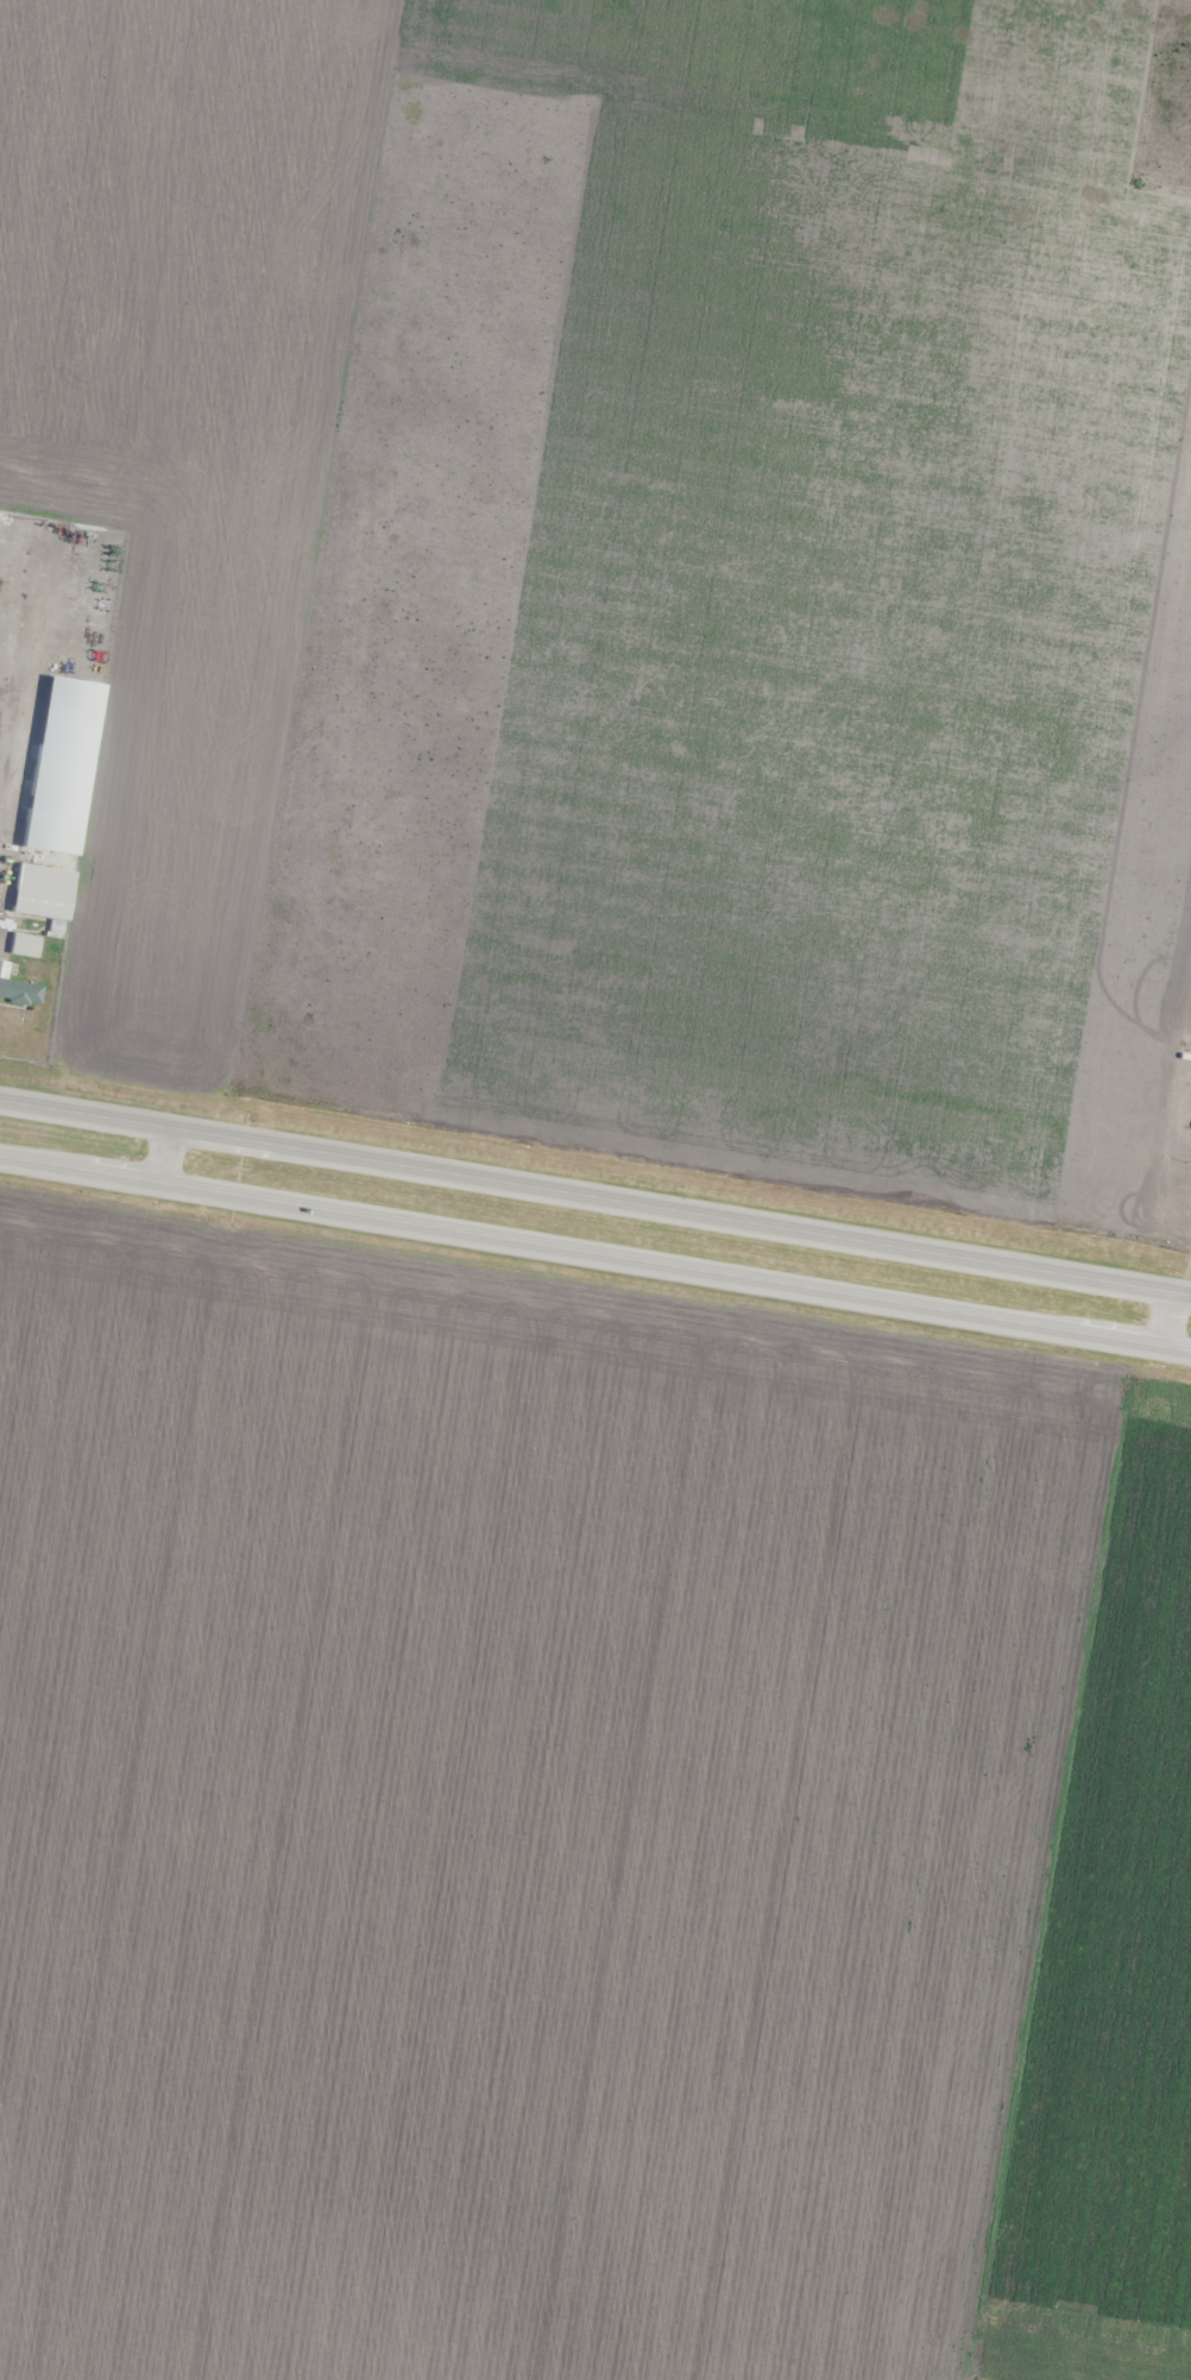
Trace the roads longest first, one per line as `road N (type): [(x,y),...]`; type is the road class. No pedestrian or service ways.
road 1 (trunk): [(0,1156),(1190,1351)]
road 2 (trunk): [(1190,1296),(0,1101)]

